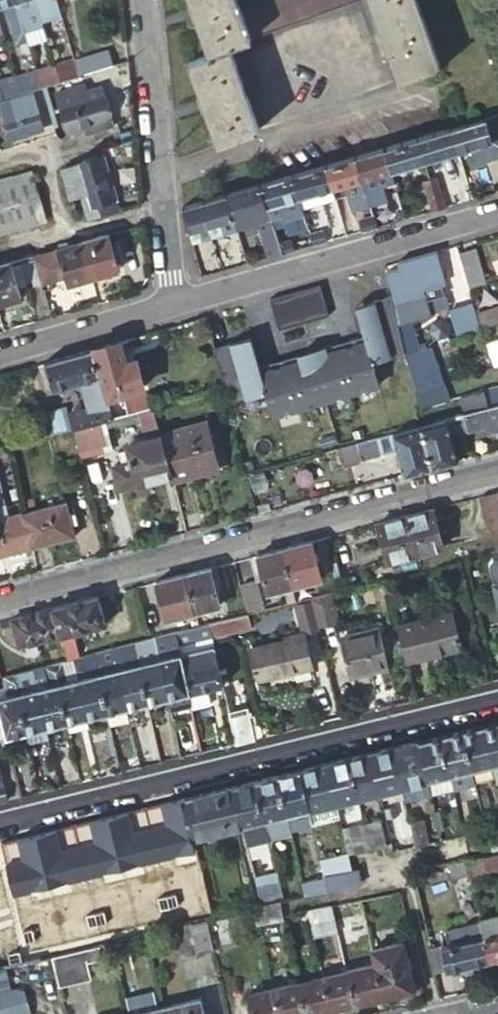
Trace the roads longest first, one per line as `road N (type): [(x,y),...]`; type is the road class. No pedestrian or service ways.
road 1 (residential): [(0,599),(497,471)]
road 2 (residential): [(0,822),(497,699)]
road 3 (residential): [(168,307),(497,213)]
road 4 (residential): [(168,307),(141,0)]
road 5 (residential): [(0,354),(168,307)]

